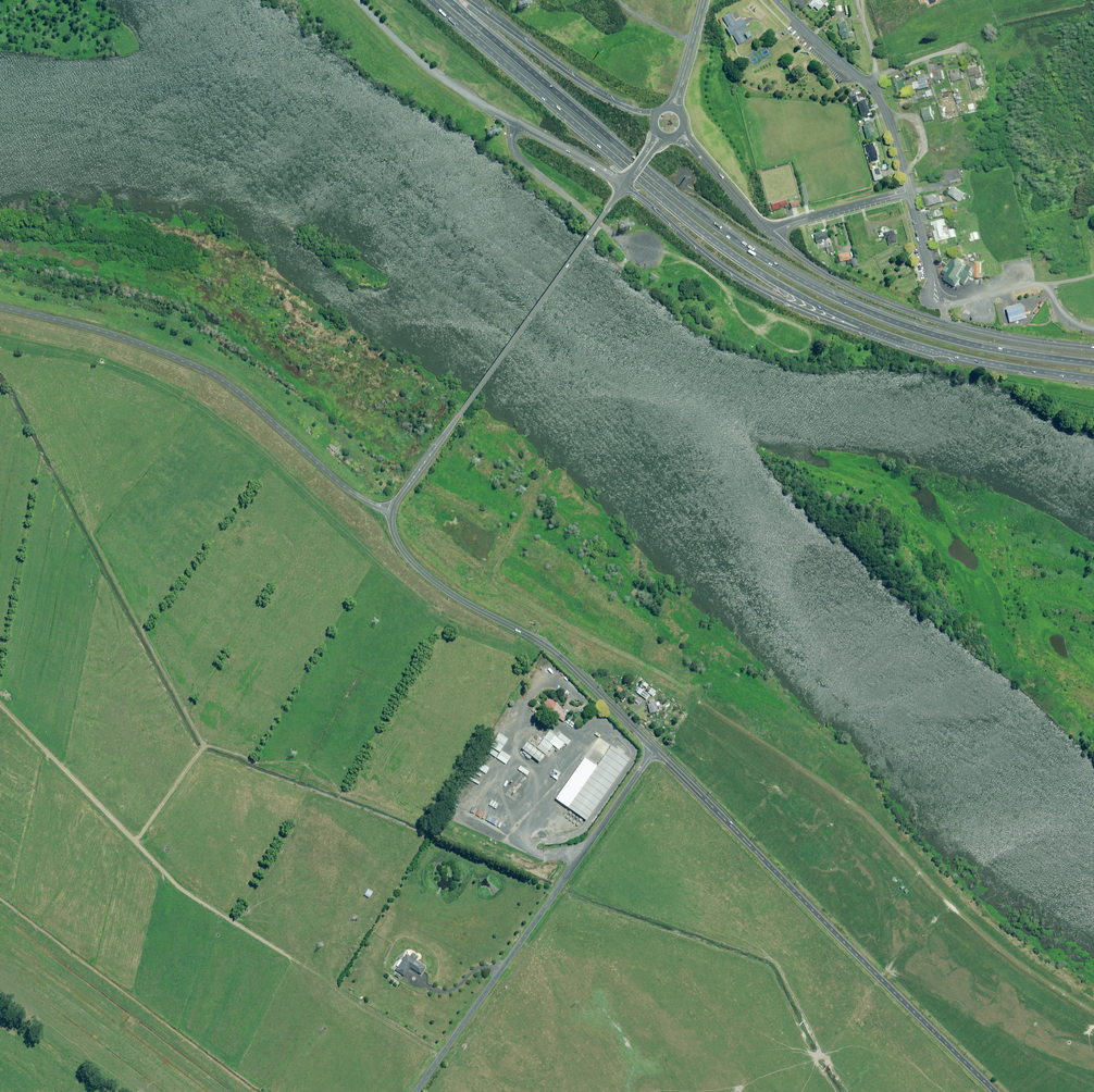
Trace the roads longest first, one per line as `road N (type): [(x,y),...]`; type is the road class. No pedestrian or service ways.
road 1 (motorway): [(450,0),(718,228),(784,273),(956,343),(1093,365)]
road 2 (motorway): [(930,349),(811,301),(739,259),(430,0)]
road 3 (tertiary): [(655,749),(996,1091)]
road 4 (unclassified): [(0,307),(115,335),(207,371),(348,489),(393,510)]
road 5 (unclassified): [(415,1091),(655,749)]
road 6 (tertiary): [(393,510),(623,185)]
road 7 (tertiary): [(393,510),(397,540),(423,571),(550,649),(655,749)]
road 8 (motorway): [(930,349),(750,283),(623,185)]
road 9 (unclassified): [(359,0),(440,76),(623,185)]
road 10 (motorway): [(467,0),(600,94),(659,112)]
road 11 (motorway): [(771,233),(848,286),(945,322)]
road 12 (motorway): [(1093,381),(930,349)]
road 13 (motorway): [(945,322),(1093,348)]
road 14 (residential): [(771,233),(910,191)]
road 15 (residential): [(869,86),(776,0)]

